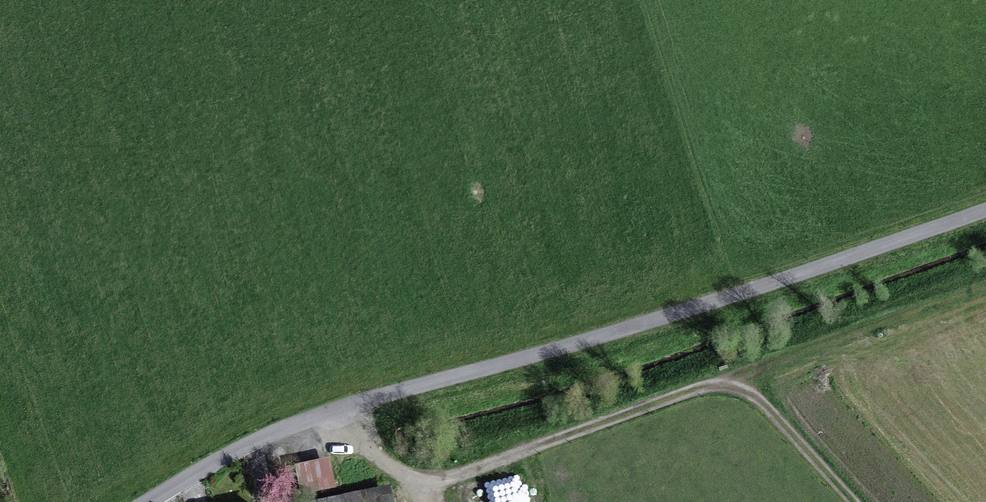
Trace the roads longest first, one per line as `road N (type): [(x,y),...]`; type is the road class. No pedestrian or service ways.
road 1 (unclassified): [(985,211),(747,292),(336,411),(267,436),(150,501)]
road 2 (track): [(718,384),(446,478),(390,465),(336,411)]
road 3 (track): [(985,288),(718,384)]
road 4 (track): [(718,384),(832,501)]

